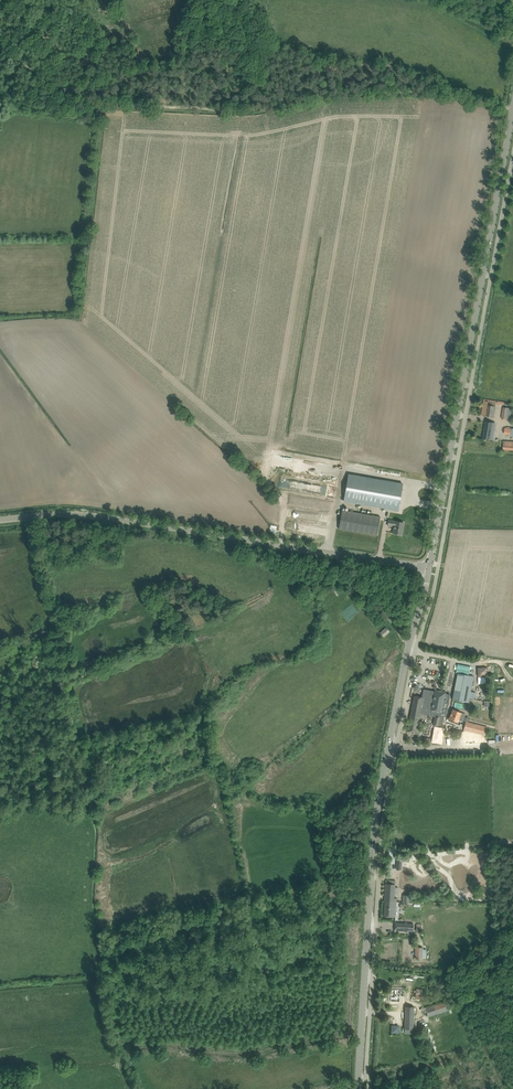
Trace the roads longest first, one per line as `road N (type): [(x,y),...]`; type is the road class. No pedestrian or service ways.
road 1 (tertiary): [(358,1088),(376,816),(429,567)]
road 2 (tertiary): [(429,567),(512,109)]
road 3 (unclassified): [(429,567),(83,516),(0,520)]
road 4 (track): [(512,663),(415,651),(356,587),(340,557)]

